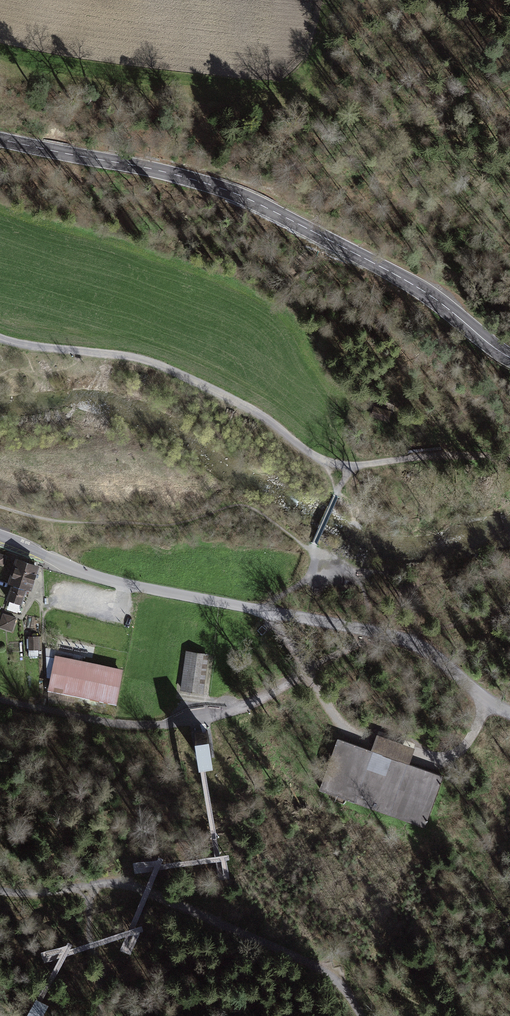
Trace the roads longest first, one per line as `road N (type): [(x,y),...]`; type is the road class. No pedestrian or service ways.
road 1 (tertiary): [(0,138),(160,170),(244,197),(418,287),(509,357)]
road 2 (residential): [(509,711),(410,641),(123,585),(0,536)]
road 3 (track): [(364,1015),(351,984),(211,917),(116,884),(0,889)]
road 4 (track): [(347,467),(149,358),(28,347),(0,334)]
road 5 (track): [(307,672),(345,732),(439,769),(453,766),(474,735),(485,698)]
road 6 (track): [(509,458),(415,456),(347,467)]

